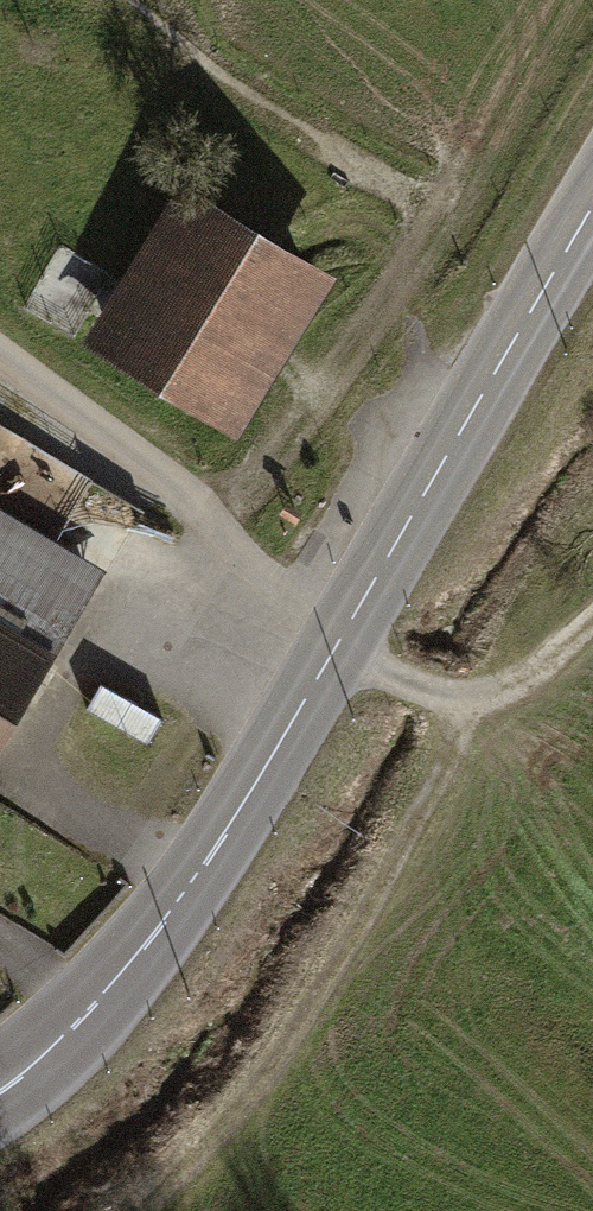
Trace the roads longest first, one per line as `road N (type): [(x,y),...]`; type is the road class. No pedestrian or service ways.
road 1 (secondary): [(592,208),(178,913),(94,1028),(0,1110)]
road 2 (track): [(153,1210),(232,1129),(308,1018),(469,722),(337,647)]
road 3 (track): [(0,357),(201,515),(337,647)]
road 4 (track): [(469,722),(592,621)]

